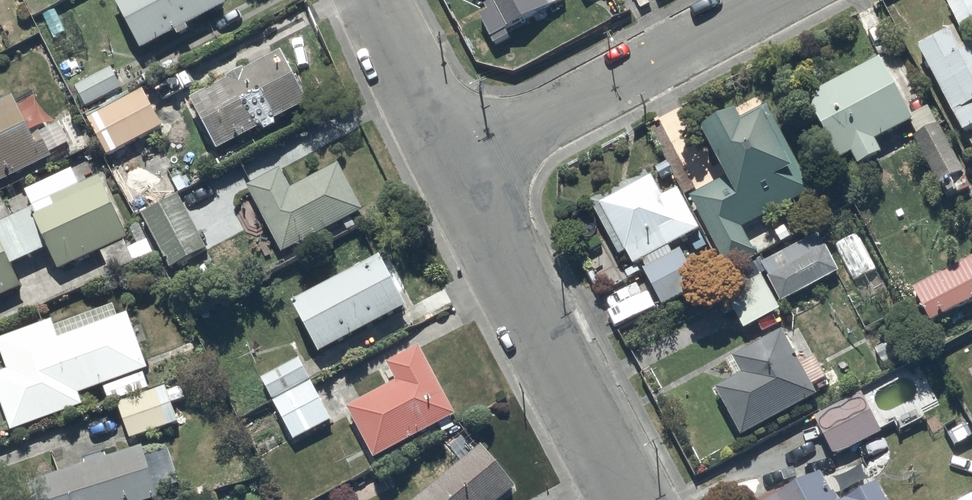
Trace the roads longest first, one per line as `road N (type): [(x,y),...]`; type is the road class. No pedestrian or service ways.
road 1 (residential): [(635,499),(464,161)]
road 2 (residential): [(464,161),(765,0)]
road 3 (residential): [(464,161),(380,0)]

